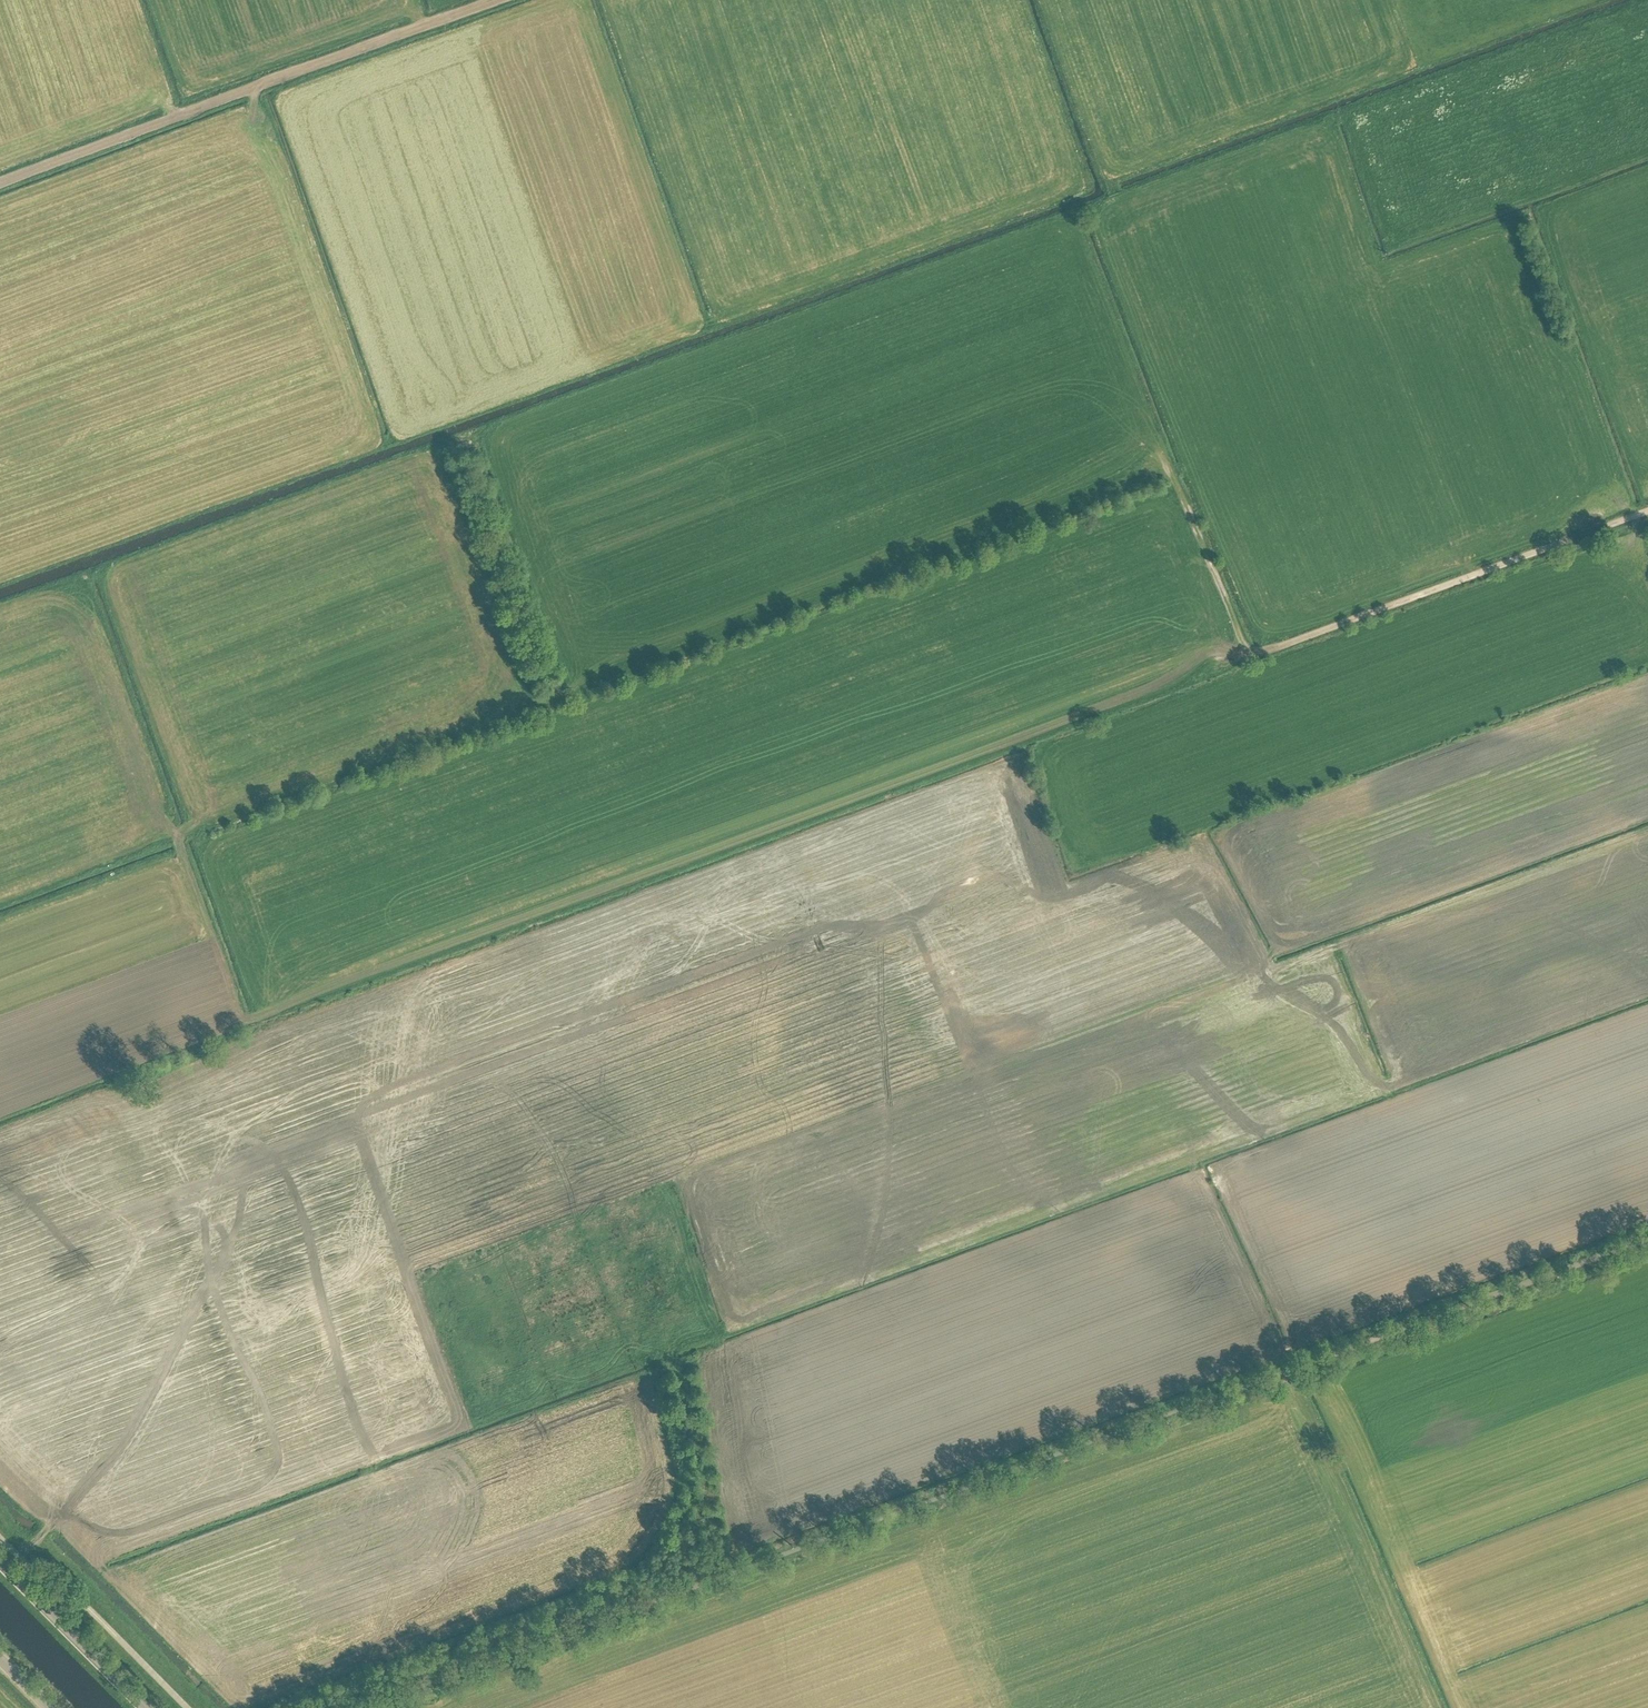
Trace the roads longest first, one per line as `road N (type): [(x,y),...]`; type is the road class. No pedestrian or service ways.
road 1 (track): [(1647,511),(1248,655),(1169,467)]
road 2 (secondary): [(148,1707),(0,1559)]

